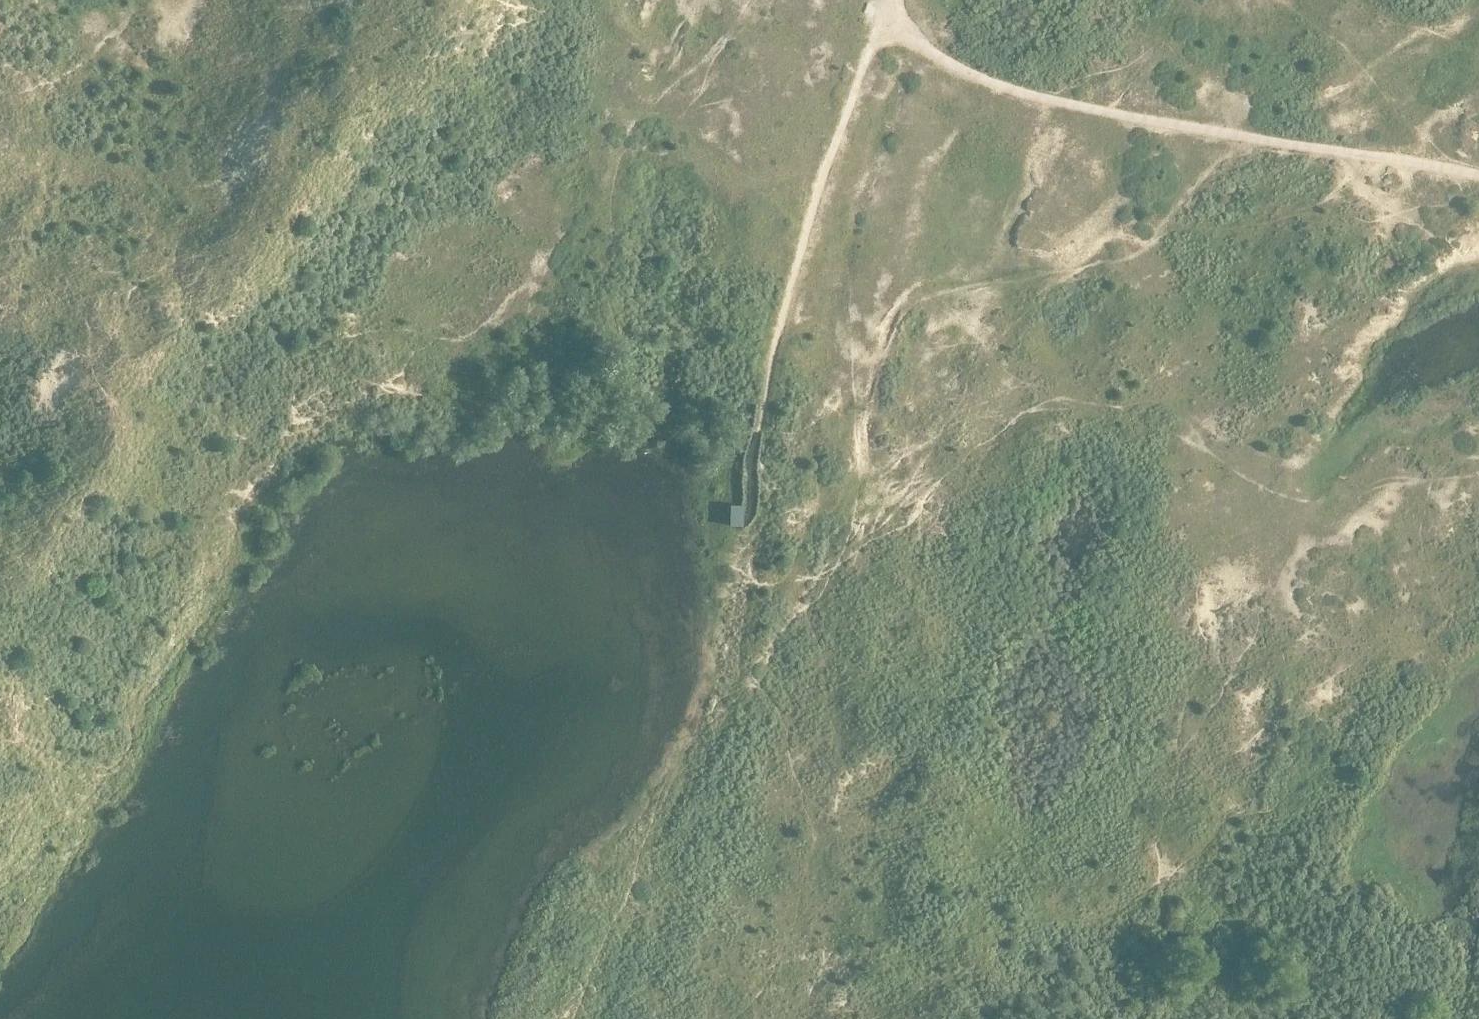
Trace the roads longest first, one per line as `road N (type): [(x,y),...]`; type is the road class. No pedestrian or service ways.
road 1 (track): [(1478,176),(1055,100),(911,46),(881,28),(877,0)]

